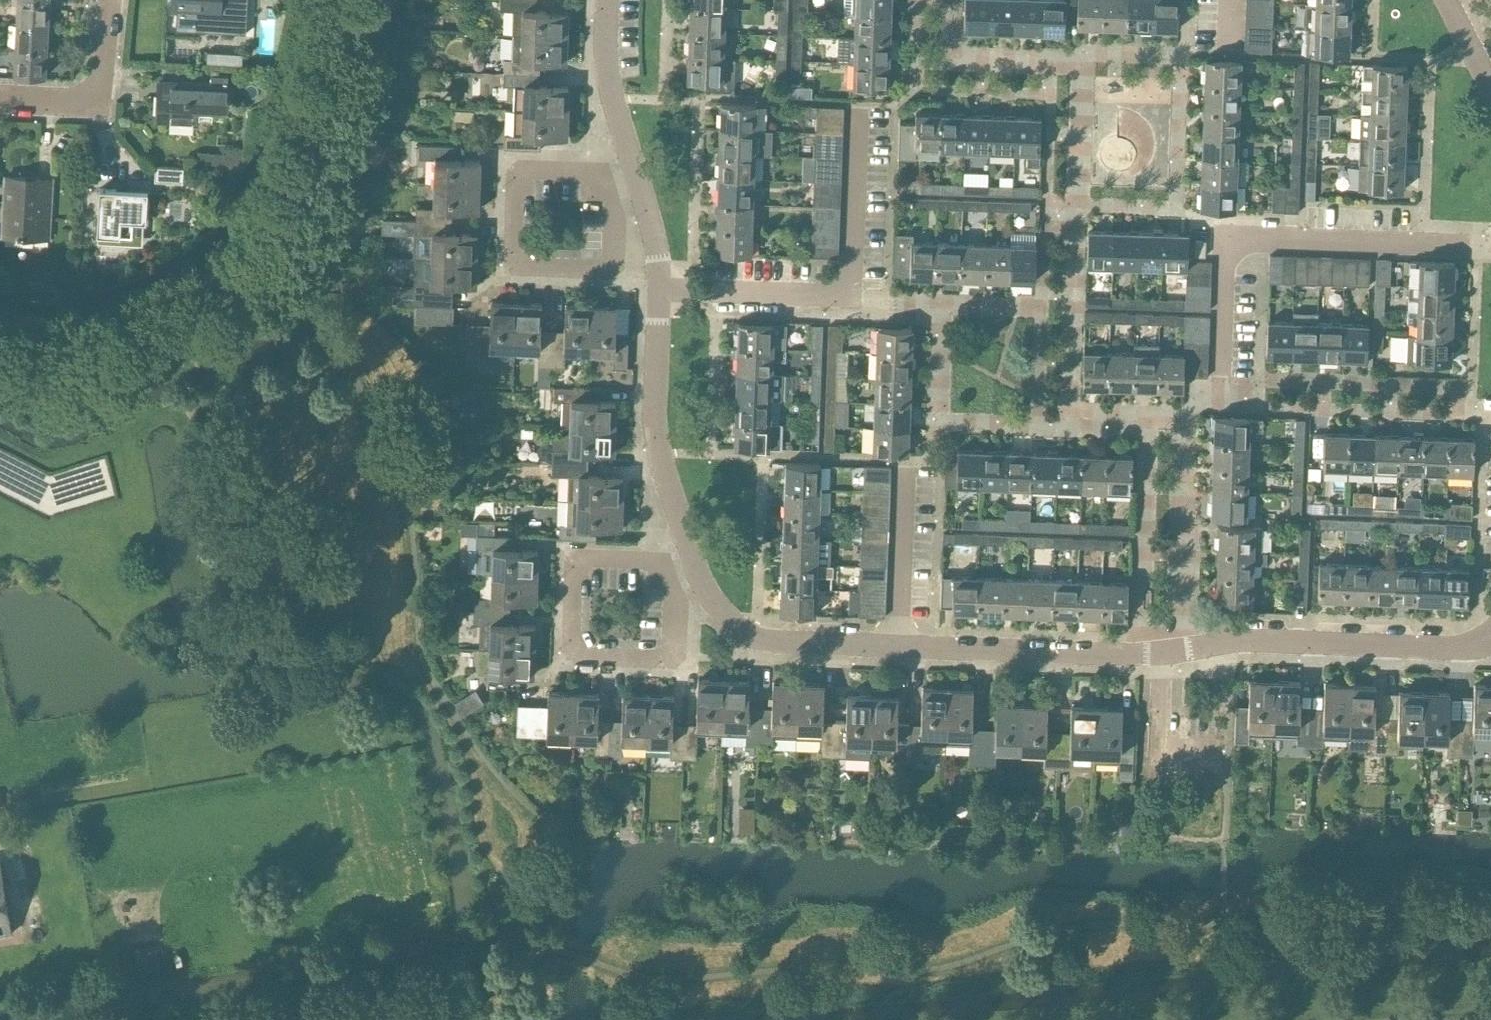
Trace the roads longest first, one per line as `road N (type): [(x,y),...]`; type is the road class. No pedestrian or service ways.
road 1 (residential): [(1218,402),(1226,233),(1490,245)]
road 2 (residential): [(657,290),(853,299),(860,112)]
road 3 (residential): [(1490,638),(1478,648),(1234,641),(1159,652)]
road 4 (residential): [(673,563),(672,657),(571,656),(572,562)]
road 5 (residential): [(692,560),(651,421),(657,290)]
road 6 (residential): [(604,179),(519,174),(514,267),(607,266)]
road 7 (residential): [(1159,652),(902,646)]
road 8 (residential): [(902,646),(764,639),(719,608),(692,560)]
road 9 (residential): [(0,98),(98,102),(110,0)]
road 10 (residential): [(902,646),(907,473)]
road 11 (residential): [(627,158),(604,67),(607,0)]
road 12 (residential): [(1215,746),(1156,745),(1159,652)]
road 13 (residential): [(657,290),(627,158)]

